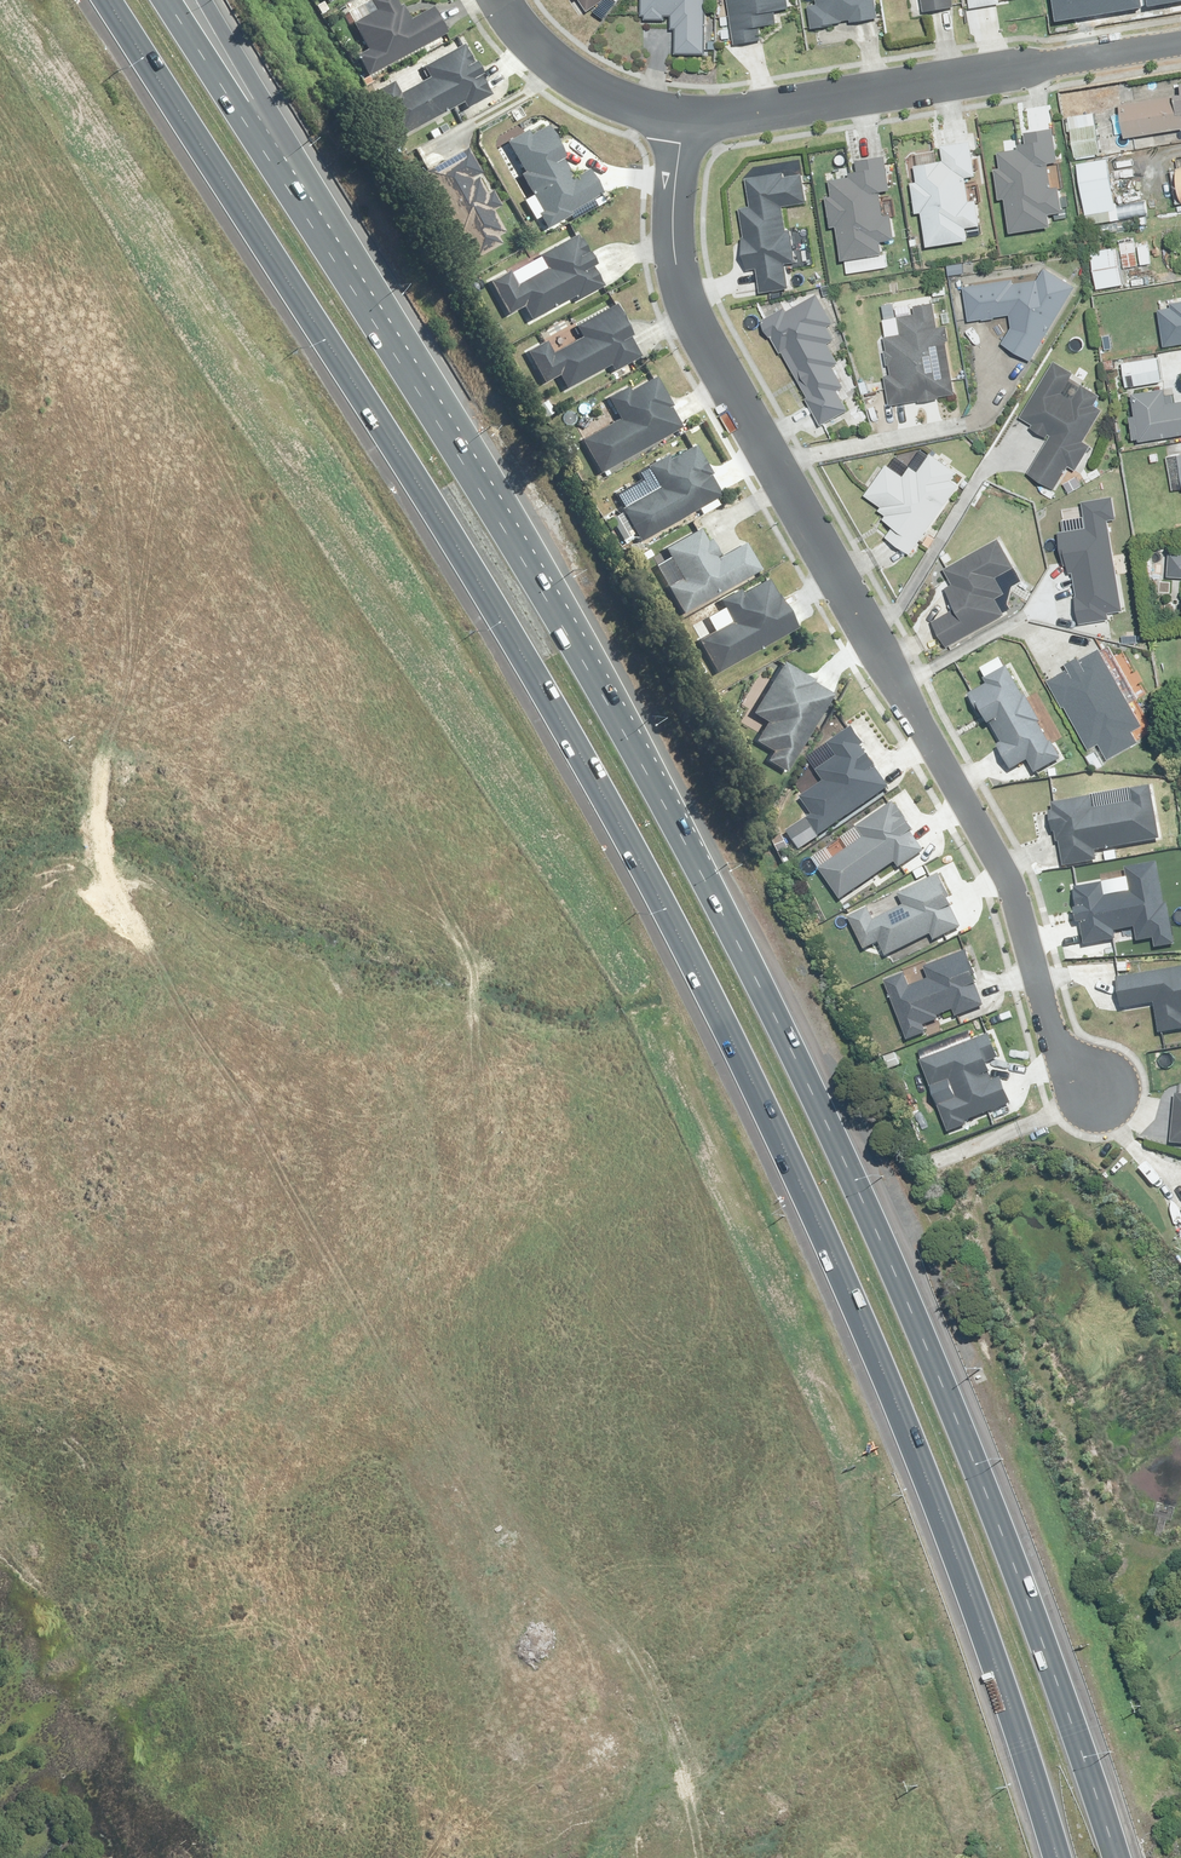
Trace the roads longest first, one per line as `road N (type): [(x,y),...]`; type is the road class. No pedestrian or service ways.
road 1 (motorway): [(1058,1857),(906,1427),(812,1208),(651,879),(421,484),(109,0)]
road 2 (unknown): [(0,232),(411,914),(549,1162),(578,1276),(628,1561),(589,1677),(558,1721)]
road 3 (motorway): [(415,386),(632,736),(796,1053),(954,1412),(1118,1857)]
road 4 (unknown): [(762,1857),(691,1796),(453,1652),(262,1429),(130,1250),(117,1191),(121,1111),(180,954)]
road 5 (residential): [(682,120),(673,249),(685,296),(1011,875),(1070,1071),(1098,1106)]
road 6 (residential): [(1180,43),(682,120)]
road 7 (track): [(963,1151),(1076,1455),(1104,1511),(1145,1549),(1180,1546)]
road 8 (motorway): [(167,0),(415,386)]
road 9 (motorway): [(207,0),(415,386)]
road 10 (unknown): [(262,1429),(455,1145),(521,1111)]
road 11 (track): [(1180,1343),(1117,1224),(1085,1195),(1051,1178),(1006,1189)]
road 12 (residential): [(682,120),(633,109),(571,77),(505,0)]
road 13 (unknown): [(0,511),(116,426)]

